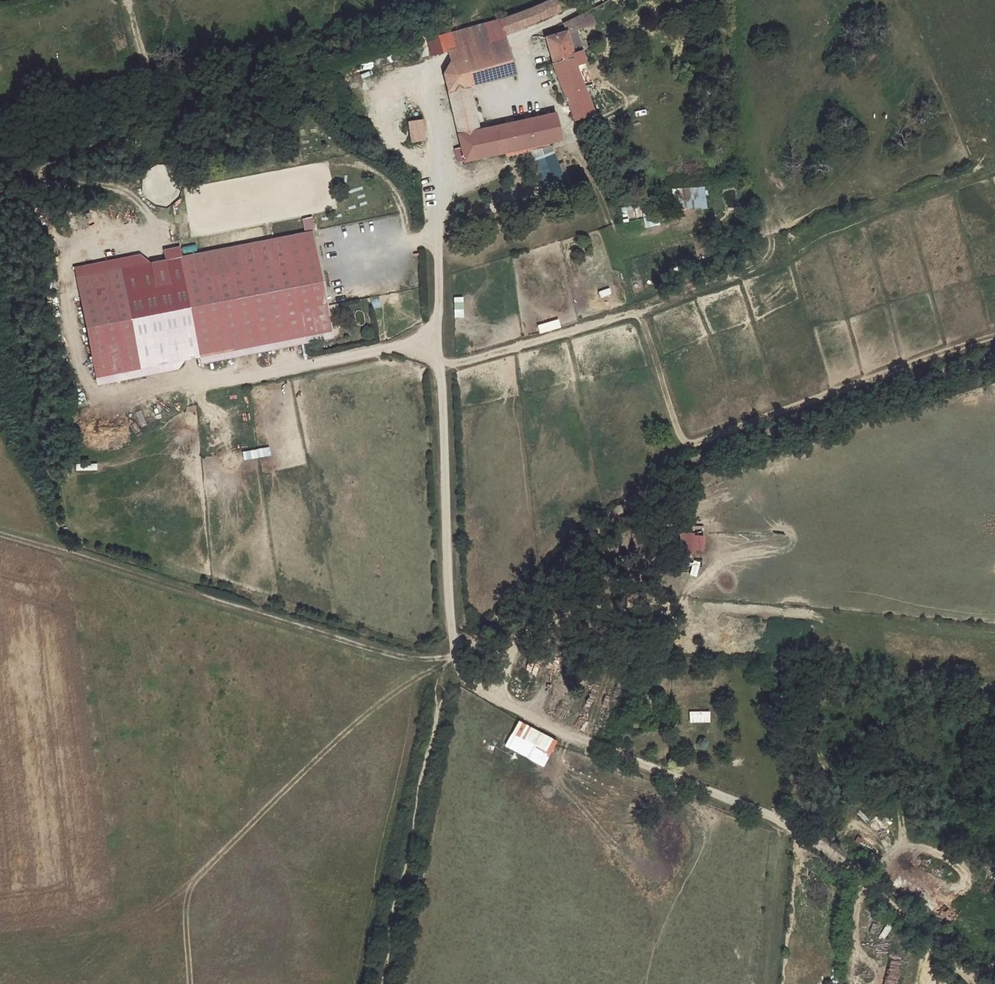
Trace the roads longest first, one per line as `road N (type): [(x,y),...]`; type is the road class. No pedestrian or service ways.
road 1 (track): [(994,362),(701,458),(612,517),(451,656),(440,692)]
road 2 (track): [(440,367),(640,312),(681,438),(693,444),(954,350)]
road 3 (track): [(451,656),(465,677),(565,735),(794,827),(878,892),(969,983)]
road 4 (track): [(427,68),(451,656)]
road 5 (track): [(994,686),(608,610),(530,634),(492,693)]
road 6 (track): [(451,656),(377,704),(180,894),(67,983)]
road 7 (track): [(0,533),(409,659),(451,656)]
road 8 (track): [(434,232),(409,229),(389,182),(337,167)]
road 9 (unclassified): [(594,0),(528,40),(537,88)]

